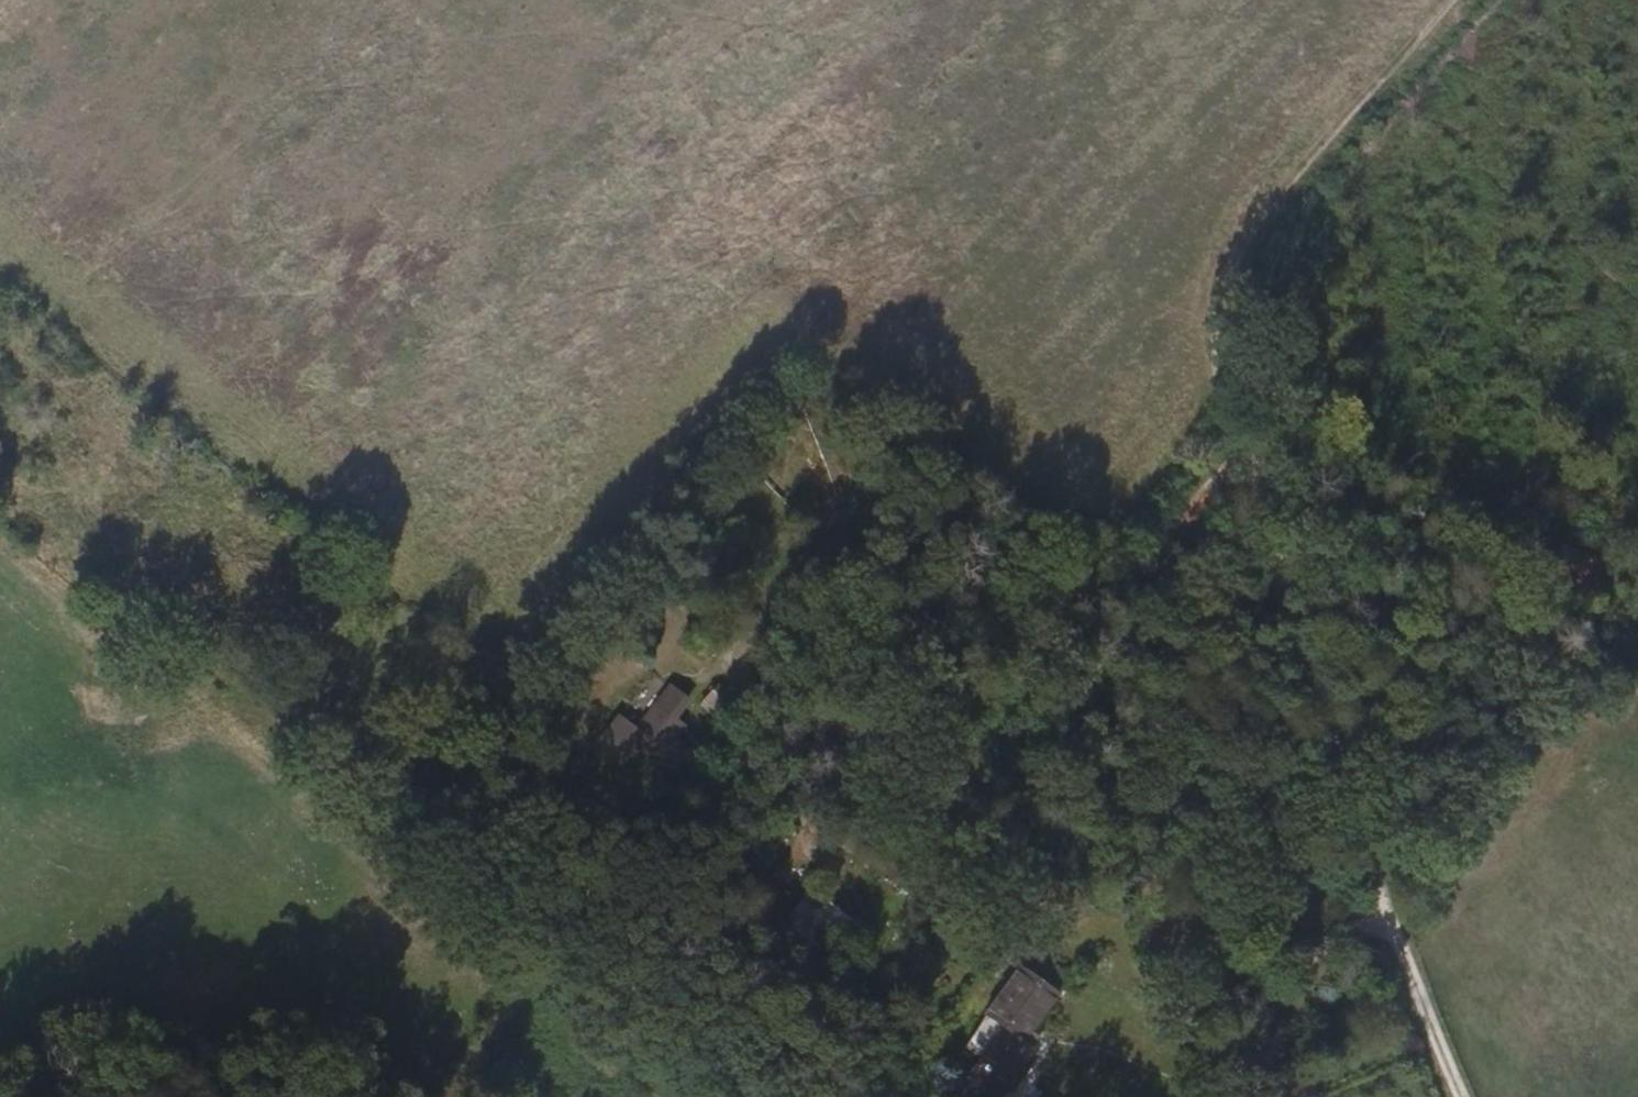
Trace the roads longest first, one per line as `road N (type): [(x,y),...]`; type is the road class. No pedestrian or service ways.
road 1 (track): [(1451,0),(1246,238),(1227,344),(1234,425),(1404,962)]
road 2 (track): [(1460,1096),(1404,962)]

